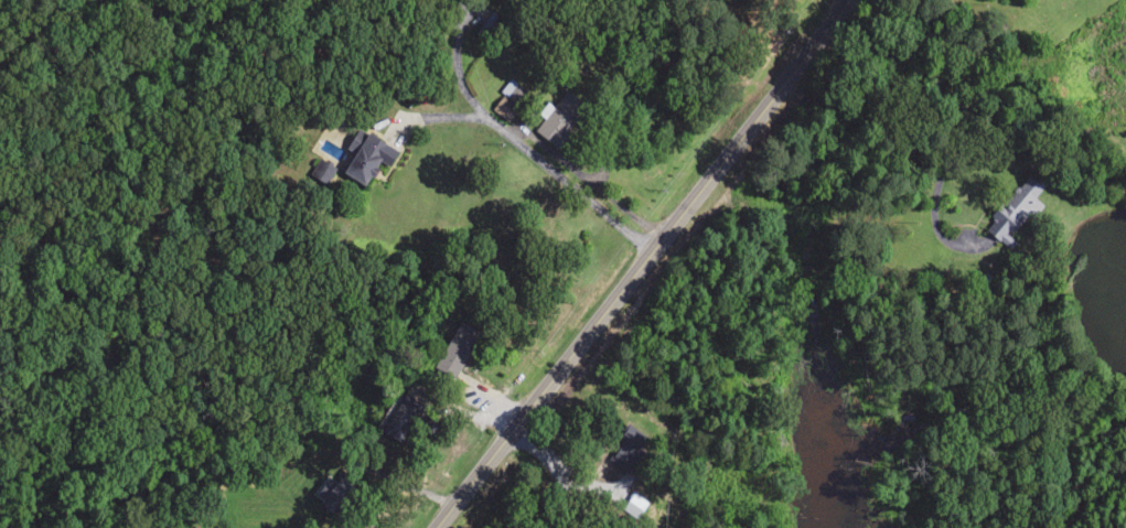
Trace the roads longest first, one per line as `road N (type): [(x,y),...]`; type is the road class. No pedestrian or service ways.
road 1 (secondary): [(450,527),(863,0)]
road 2 (residential): [(359,0),(696,214)]
road 3 (residential): [(562,385),(741,527)]
road 4 (residential): [(246,423),(387,527)]

